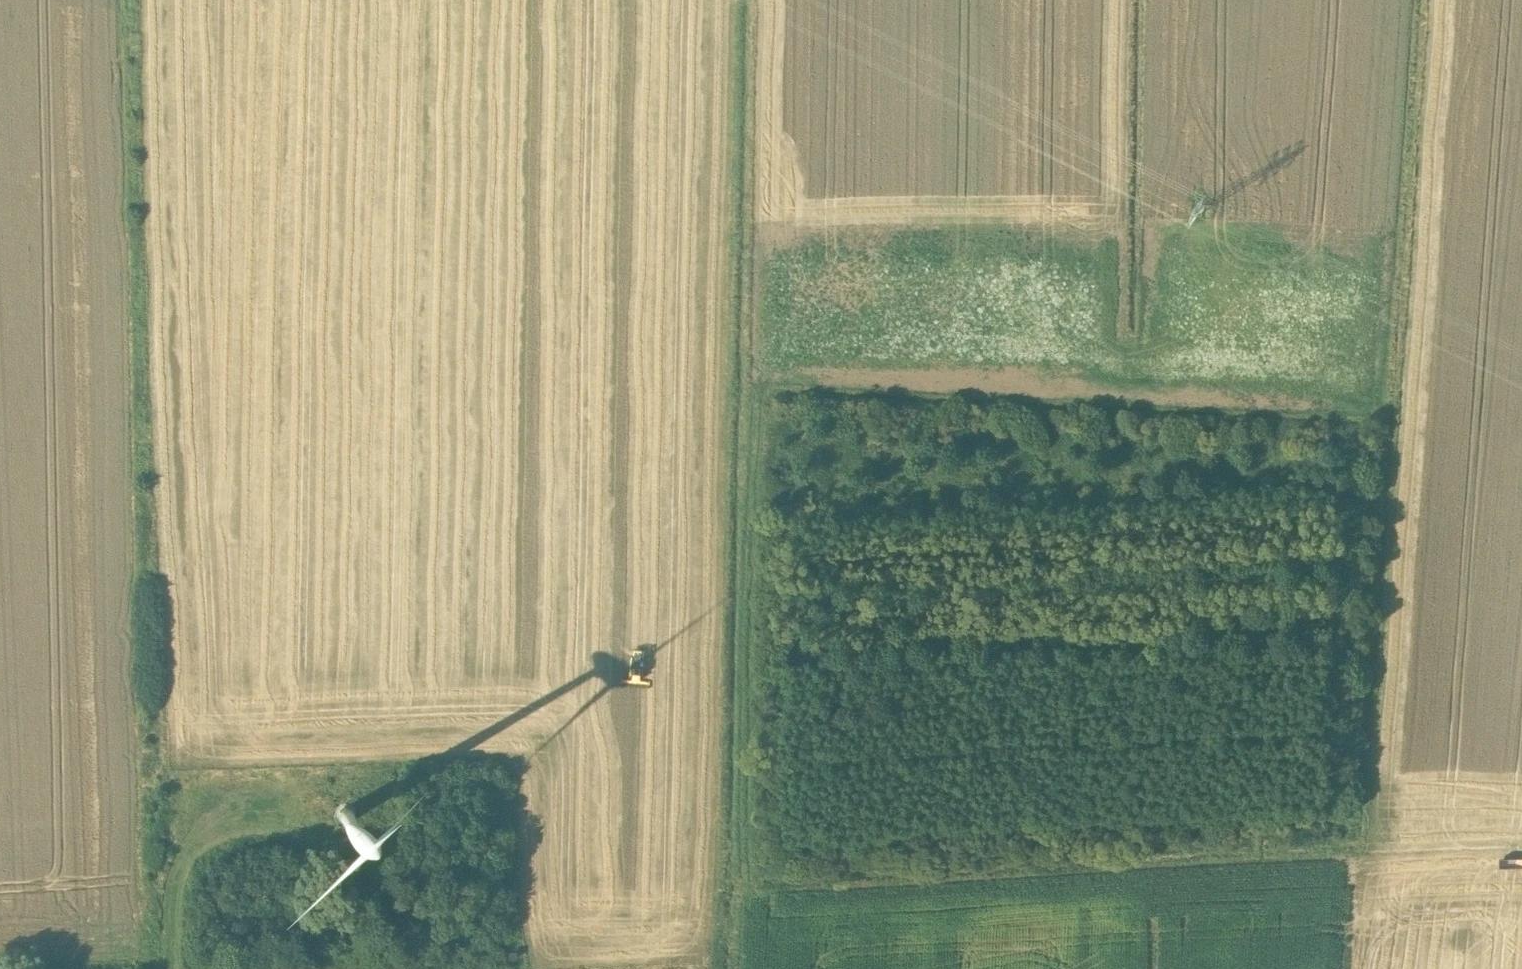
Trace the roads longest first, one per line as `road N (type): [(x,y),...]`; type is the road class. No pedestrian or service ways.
road 1 (track): [(344,857),(225,843),(194,855),(174,896),(178,944),(168,968)]

